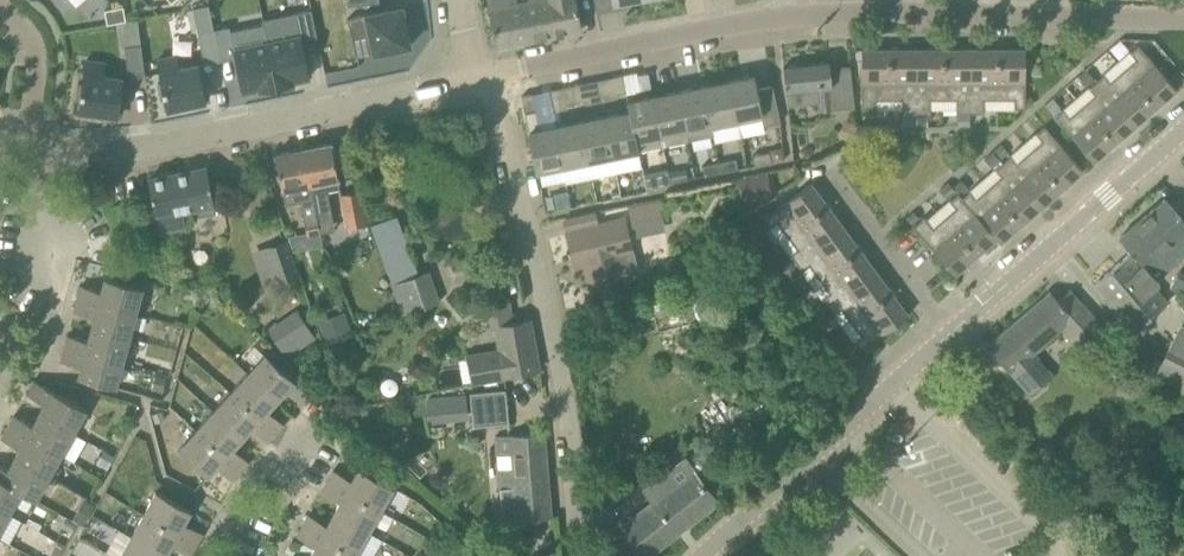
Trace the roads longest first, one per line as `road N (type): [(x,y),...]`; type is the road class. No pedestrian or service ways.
road 1 (residential): [(493,77),(764,18),(867,11),(1183,21)]
road 2 (residential): [(704,555),(1183,129)]
road 3 (residential): [(580,555),(563,380),(493,77)]
road 4 (residential): [(26,150),(158,147),(474,81)]
road 5 (residential): [(222,555),(324,419)]
road 6 (residential): [(0,8),(30,38),(36,57),(26,150)]
road 7 (residential): [(0,386),(20,351),(47,336),(61,288)]

